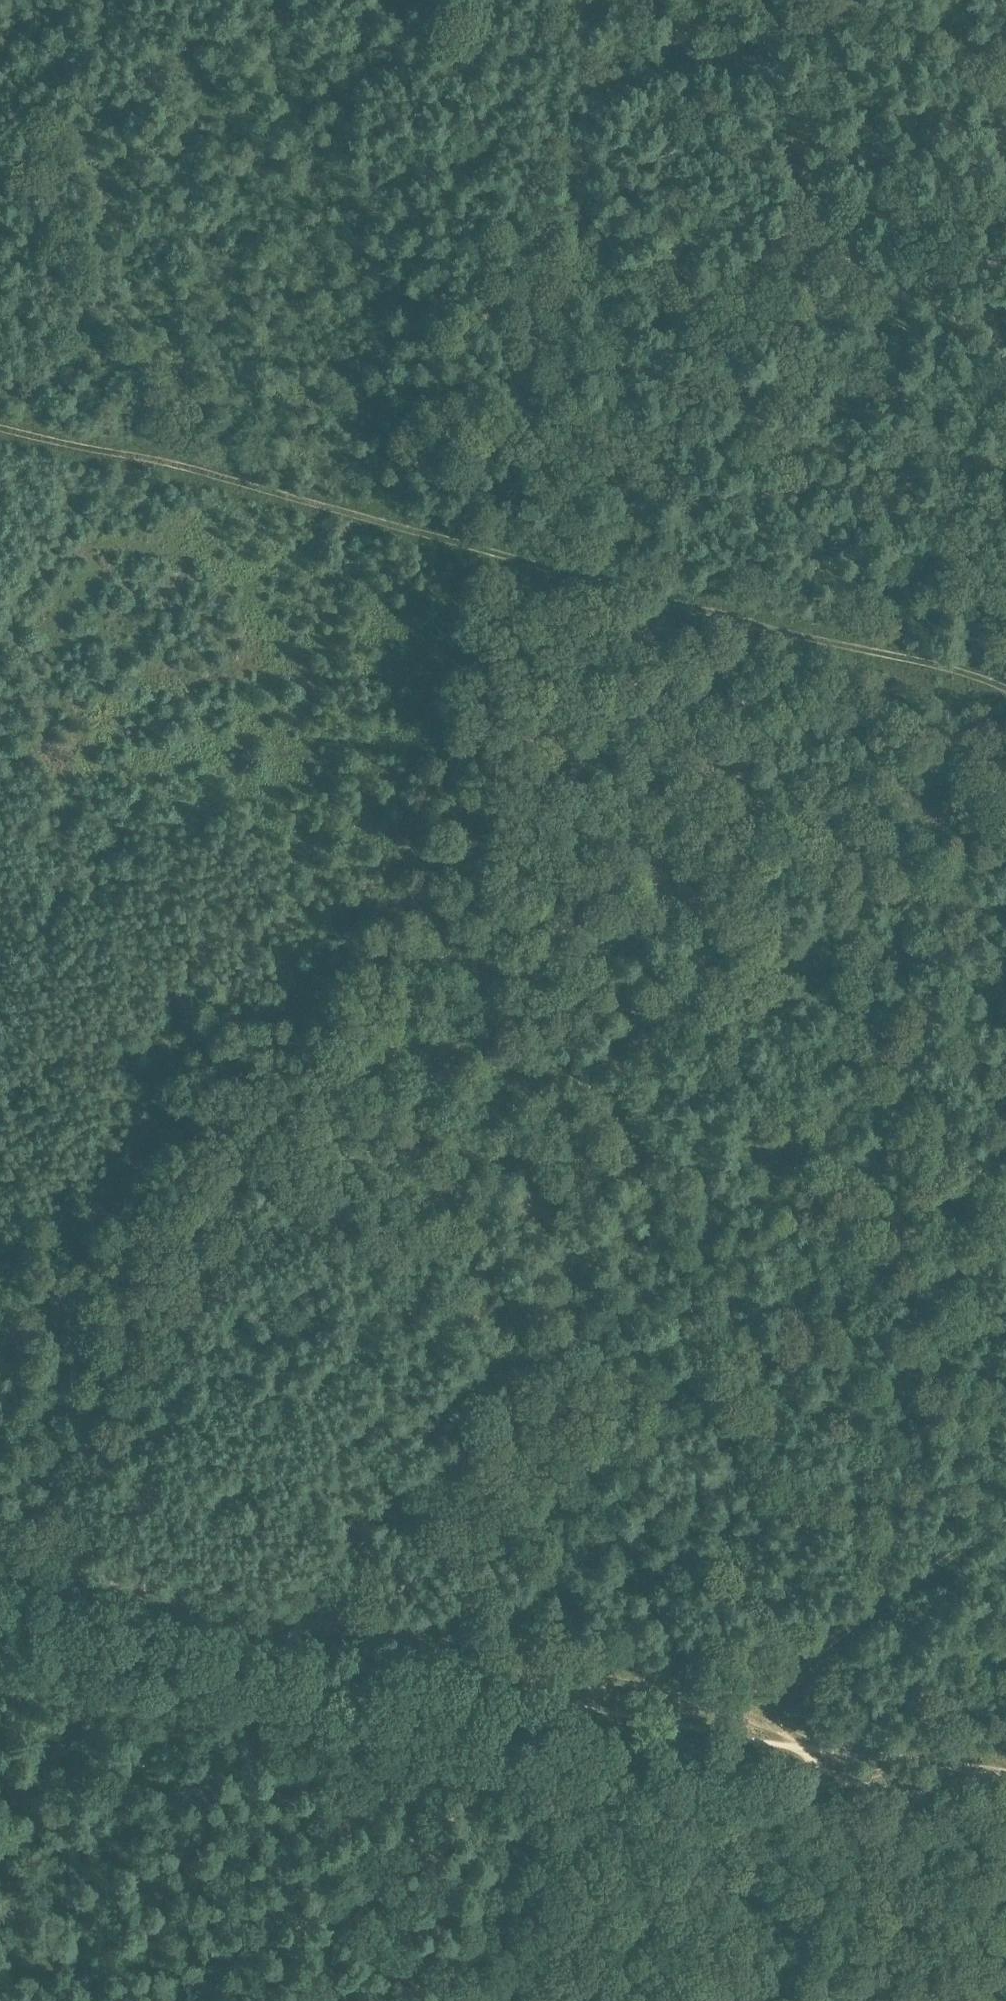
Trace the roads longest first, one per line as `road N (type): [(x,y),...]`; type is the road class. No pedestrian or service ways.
road 1 (track): [(0,431),(216,473),(1005,685)]
road 2 (track): [(748,1719),(0,1563)]
road 3 (track): [(904,1756),(867,1781),(789,1790),(696,1865),(604,1956),(573,2000)]
road 4 (track): [(1005,1513),(857,1623),(748,1719)]
road 5 (track): [(1005,1770),(748,1719)]
road 6 (track): [(1005,1602),(837,1740)]

